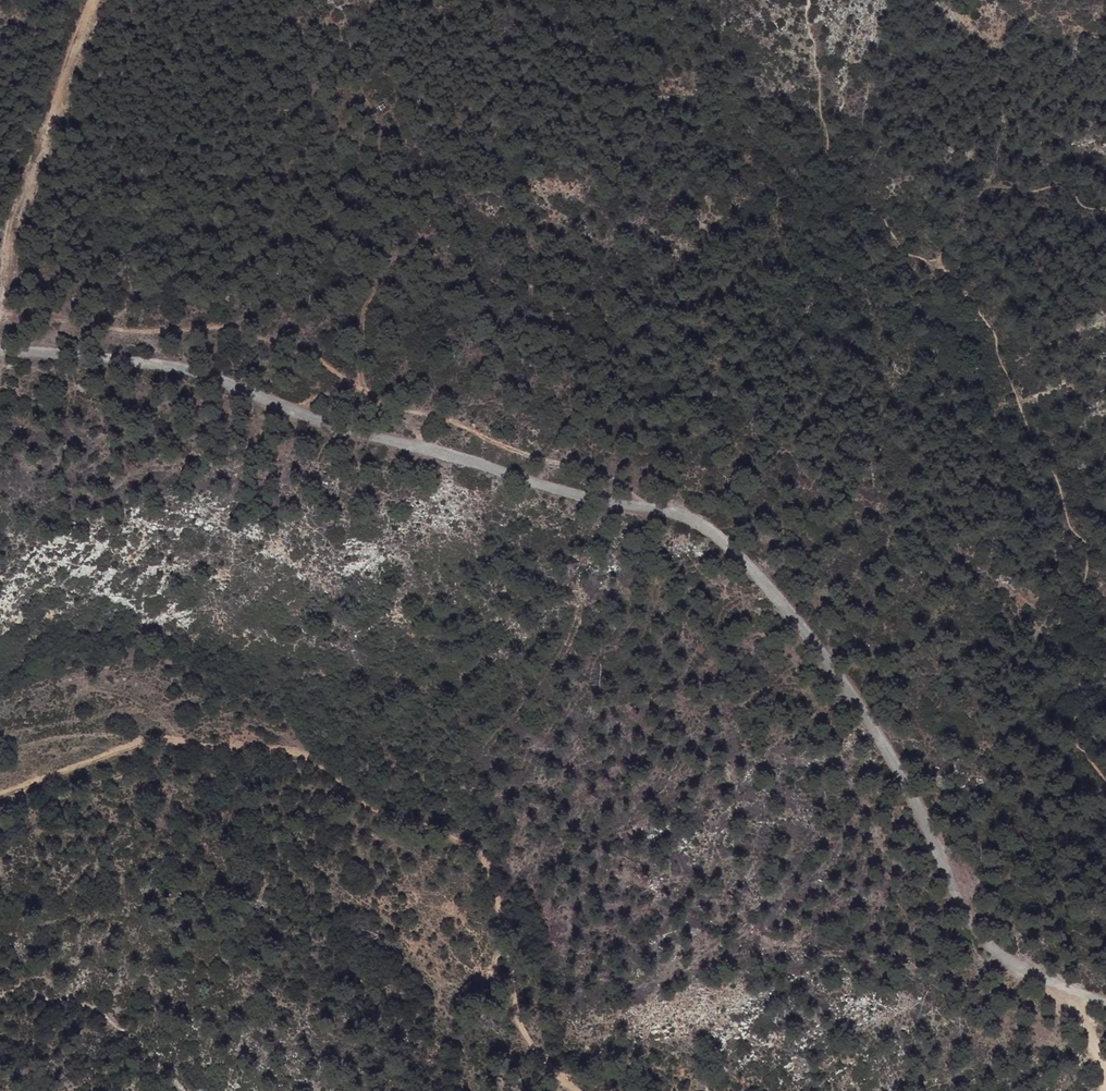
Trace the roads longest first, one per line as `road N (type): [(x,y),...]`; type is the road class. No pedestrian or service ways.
road 1 (unclassified): [(0,350),(177,368),(324,423),(698,523),(752,568),(854,697),(981,935),(1002,955),(1105,1003)]
road 2 (track): [(0,306),(178,331),(254,323),(316,348),(349,380),(420,417),(604,478),(659,512)]

